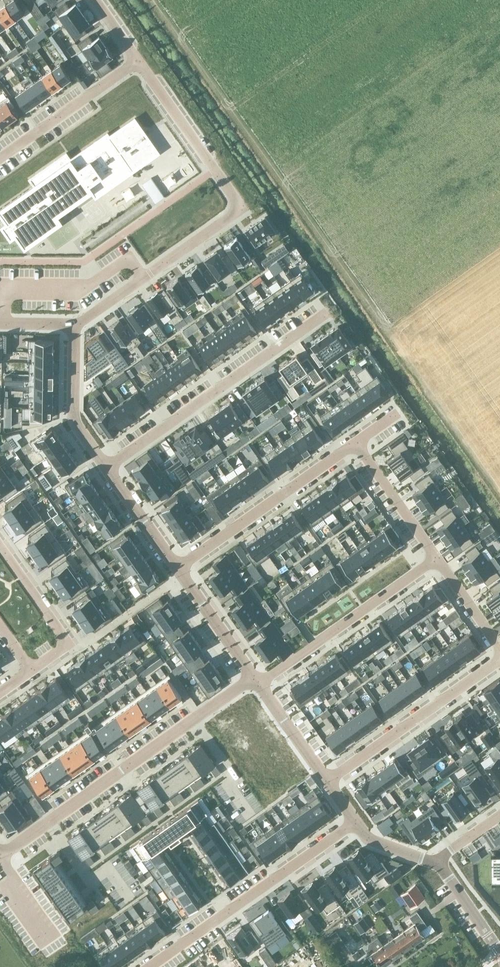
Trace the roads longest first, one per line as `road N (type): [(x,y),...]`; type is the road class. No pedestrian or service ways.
road 1 (residential): [(138,61),(235,207),(74,325)]
road 2 (residential): [(0,855),(254,677)]
road 3 (residential): [(326,313),(107,468)]
road 4 (residential): [(150,966),(356,821)]
road 5 (residential): [(177,569),(356,443)]
road 6 (residential): [(436,559),(258,684)]
road 7 (residential): [(328,782),(499,659)]
road 8 (residential): [(0,158),(138,61)]
road 9 (residential): [(0,547),(68,645),(31,670)]
road 10 (residential): [(74,325),(74,417),(107,468)]
road 11 (residential): [(356,443),(436,559)]
road 12 (residential): [(177,569),(254,677)]
road 13 (residential): [(107,468),(177,569)]

